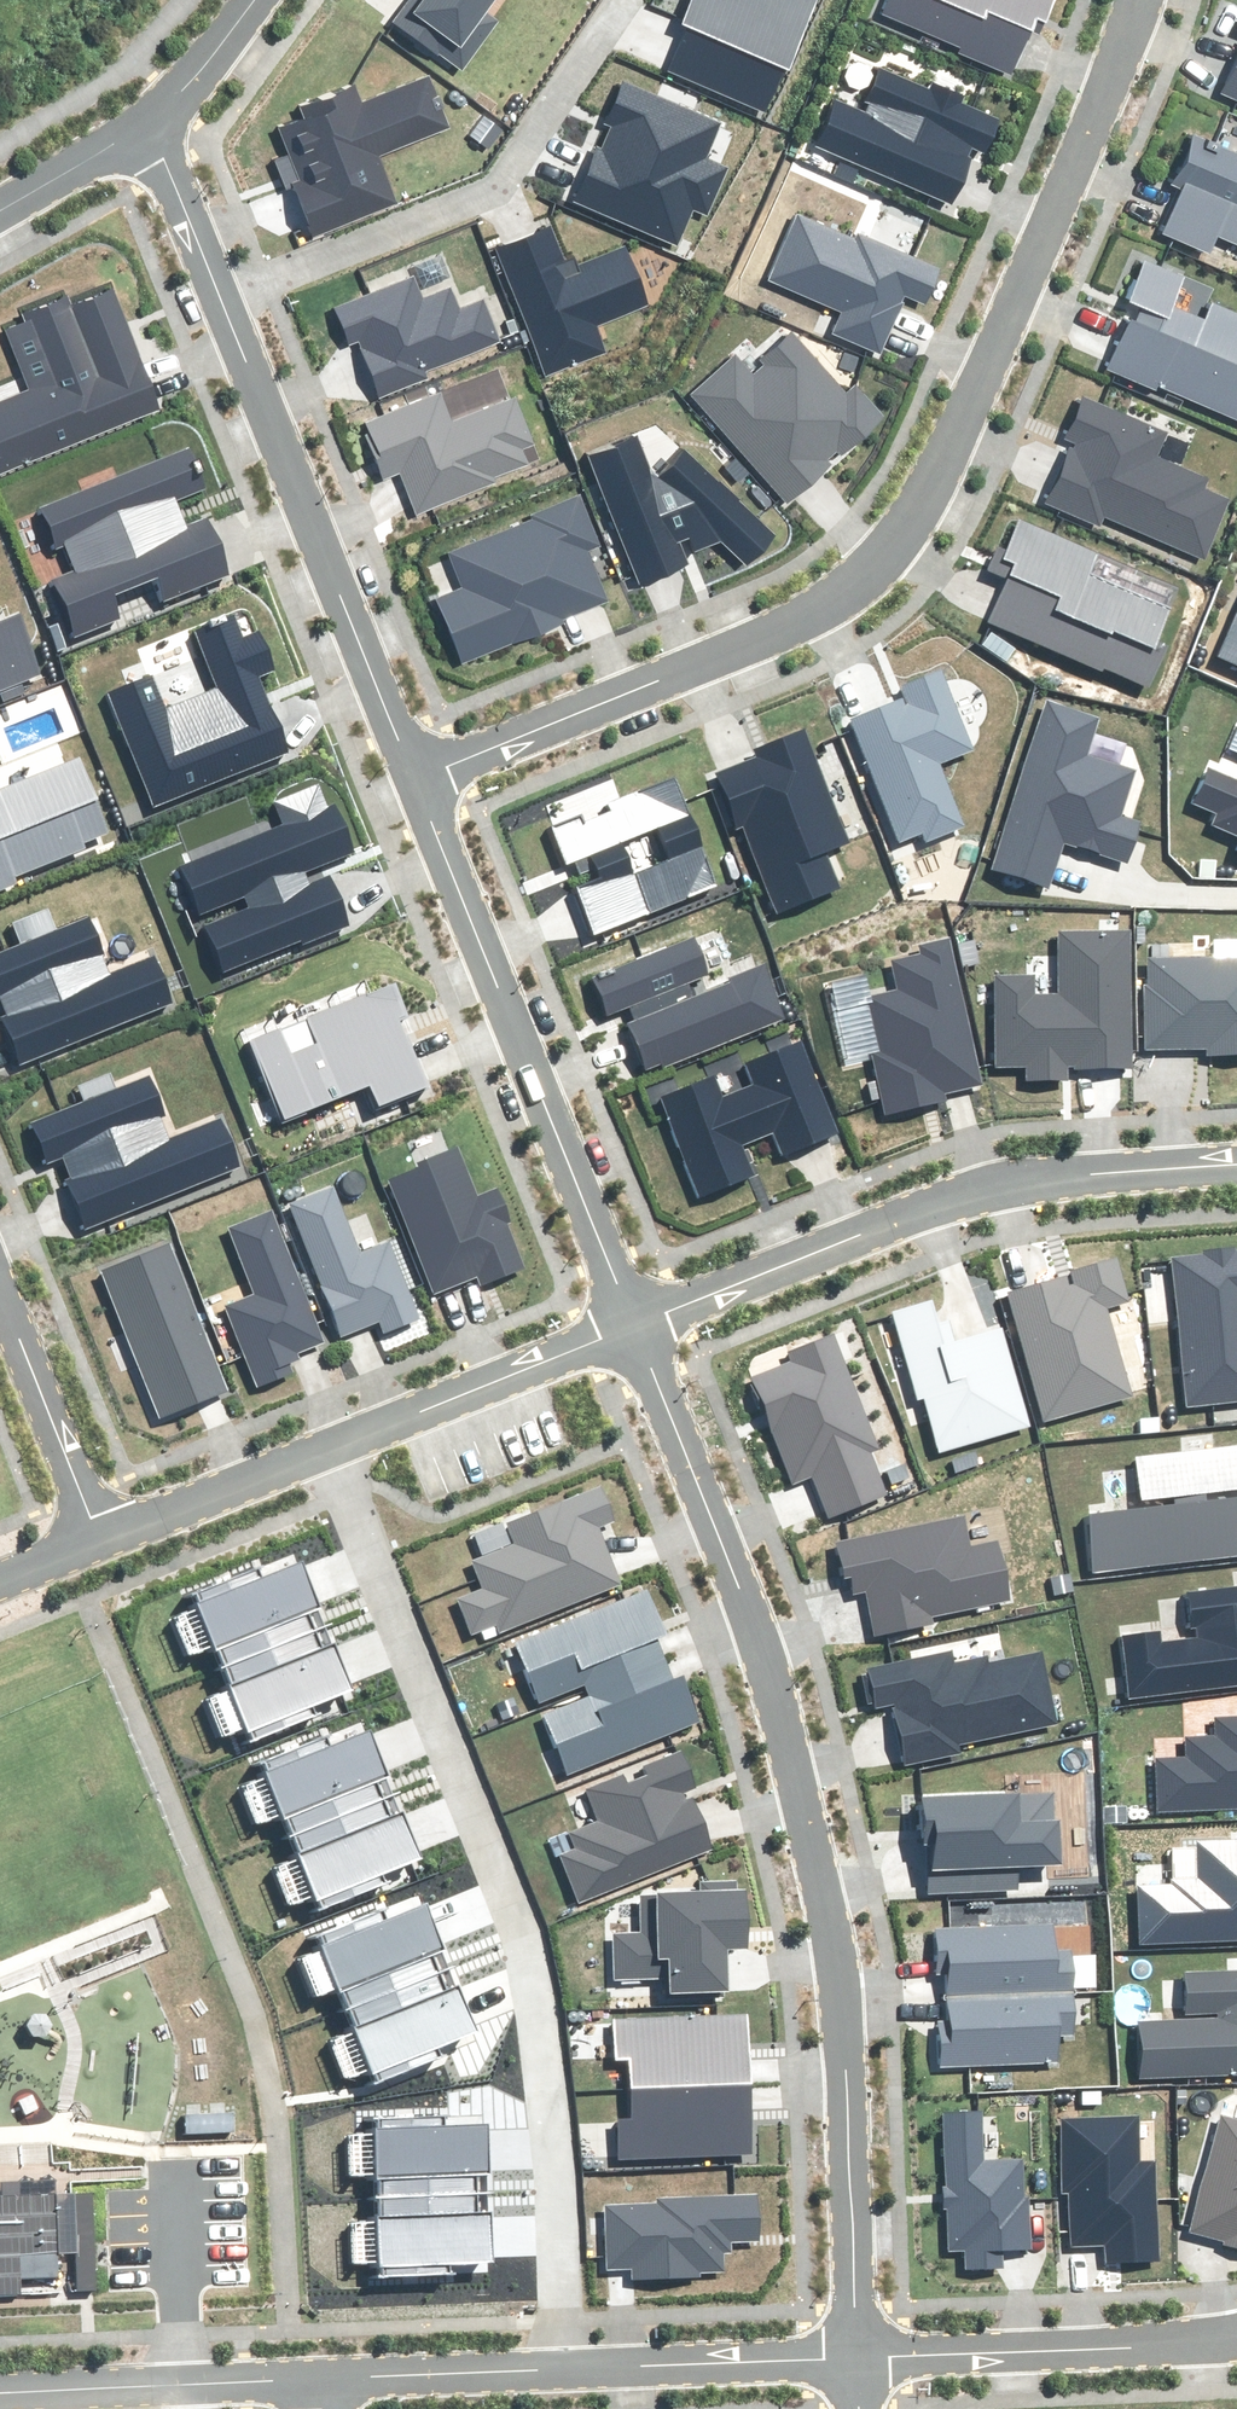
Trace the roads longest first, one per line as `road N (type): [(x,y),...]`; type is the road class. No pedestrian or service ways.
road 1 (residential): [(415,781),(810,617),(861,582),(910,533),(943,474),(1141,0)]
road 2 (residential): [(636,1325),(777,1698),(837,1968),(857,2361)]
road 3 (residential): [(320,1451),(534,1986),(574,2368)]
road 4 (residential): [(636,1325),(1003,1184),(1236,1163)]
road 5 (residential): [(636,1325),(415,781)]
road 6 (residential): [(223,302),(496,191),(625,0)]
road 7 (residential): [(415,781),(223,302)]
road 8 (residential): [(1236,2343),(857,2361)]
road 9 (residential): [(320,1451),(636,1325)]
road 10 (residential): [(320,2379),(0,2392)]
road 11 (residential): [(857,2361),(574,2368)]
road 12 (residential): [(104,1537),(0,1281)]
road 13 (residential): [(574,2368),(320,2379)]
road 14 (residential): [(104,1537),(320,1451)]
road 15 (residential): [(223,302),(151,119)]
road 16 (residential): [(0,213),(151,119)]
road 17 (residential): [(151,119),(251,0)]

